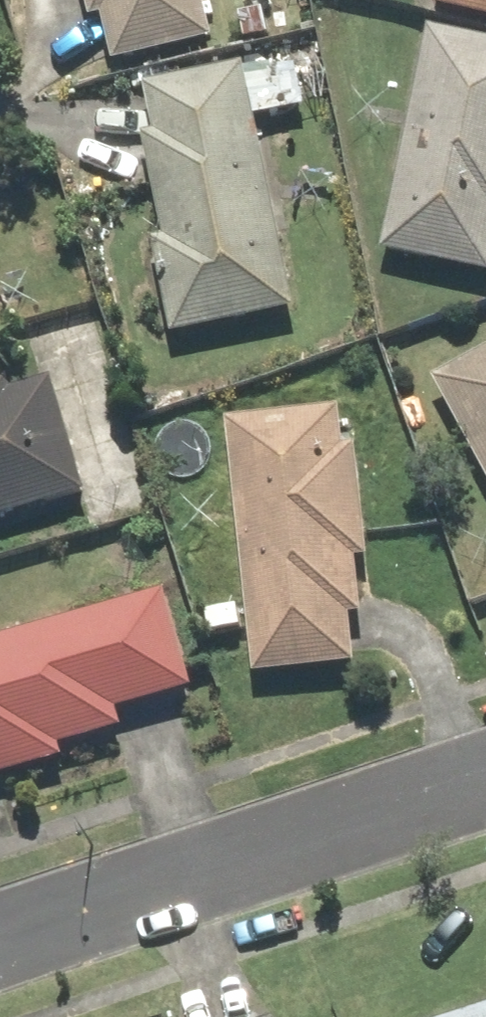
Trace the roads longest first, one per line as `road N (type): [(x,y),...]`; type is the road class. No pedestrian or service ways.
road 1 (residential): [(485,786),(0,934)]

